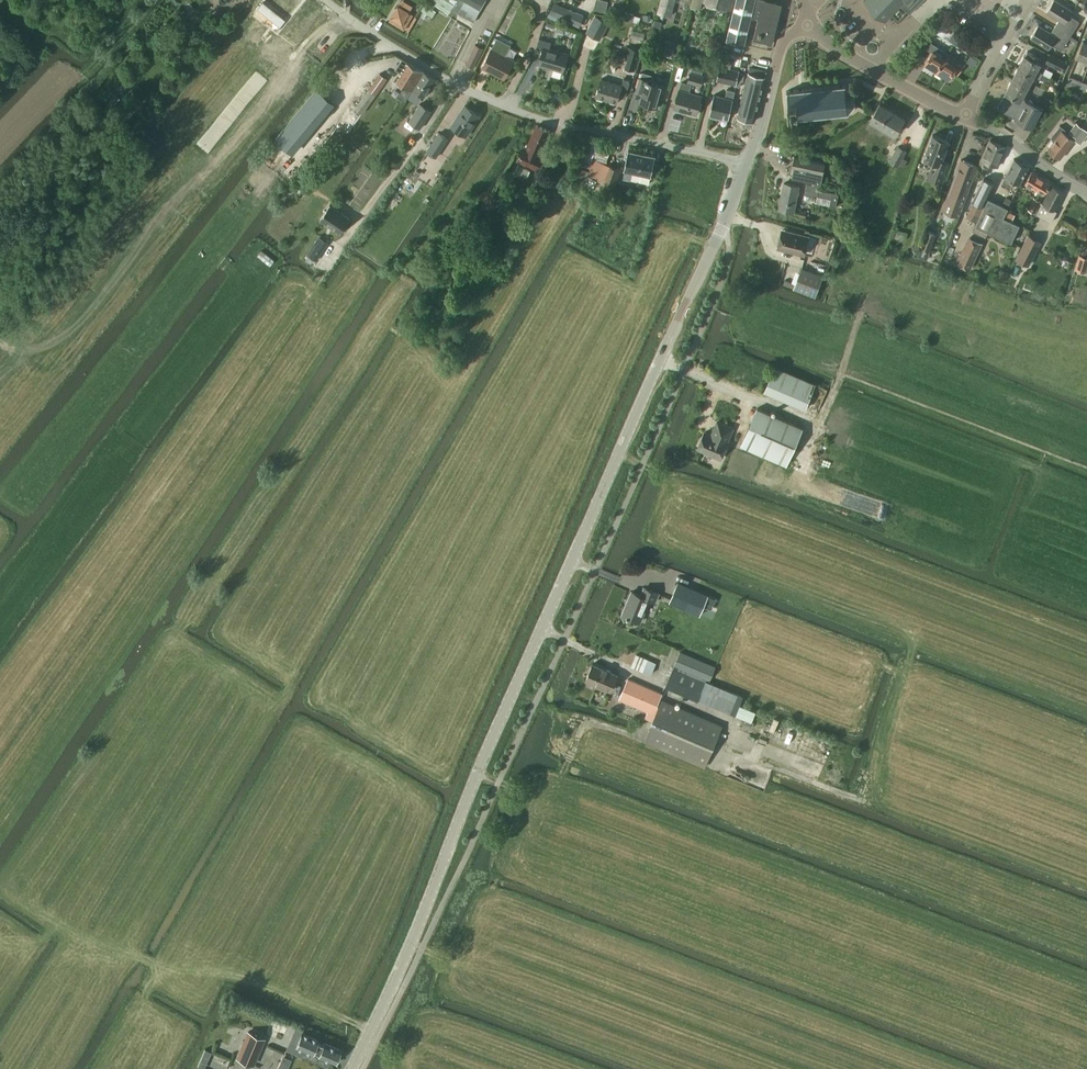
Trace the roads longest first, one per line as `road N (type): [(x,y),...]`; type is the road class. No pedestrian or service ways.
road 1 (unclassified): [(352,1068),(403,973),(484,758),(746,163)]
road 2 (residential): [(746,163),(500,104),(399,54),(330,0)]
road 3 (track): [(673,1068),(480,996),(452,963),(412,947)]
road 4 (tertiary): [(966,118),(842,54),(810,28)]
road 5 (residential): [(746,163),(781,46),(810,28)]
road 6 (tertiary): [(1086,195),(966,118)]
road 7 (residential): [(966,118),(1030,0)]

